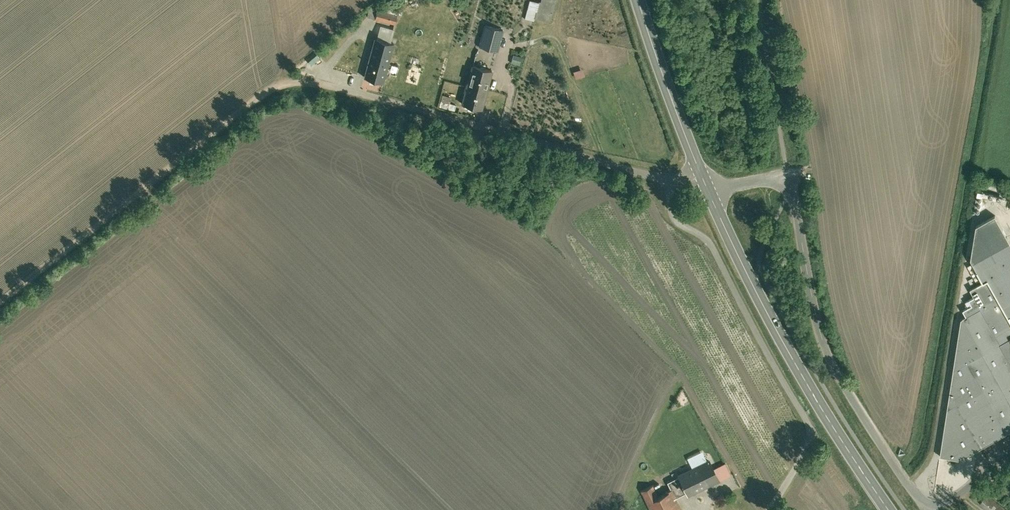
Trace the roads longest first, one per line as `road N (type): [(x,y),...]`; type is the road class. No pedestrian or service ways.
road 1 (track): [(712,183),(294,76),(0,311)]
road 2 (unclassified): [(712,183),(792,170),(819,322),(842,374),(931,499),(952,496),(1009,452)]
road 3 (secondary): [(712,183),(758,293),(896,509)]
road 4 (secondary): [(645,0),(712,183)]

